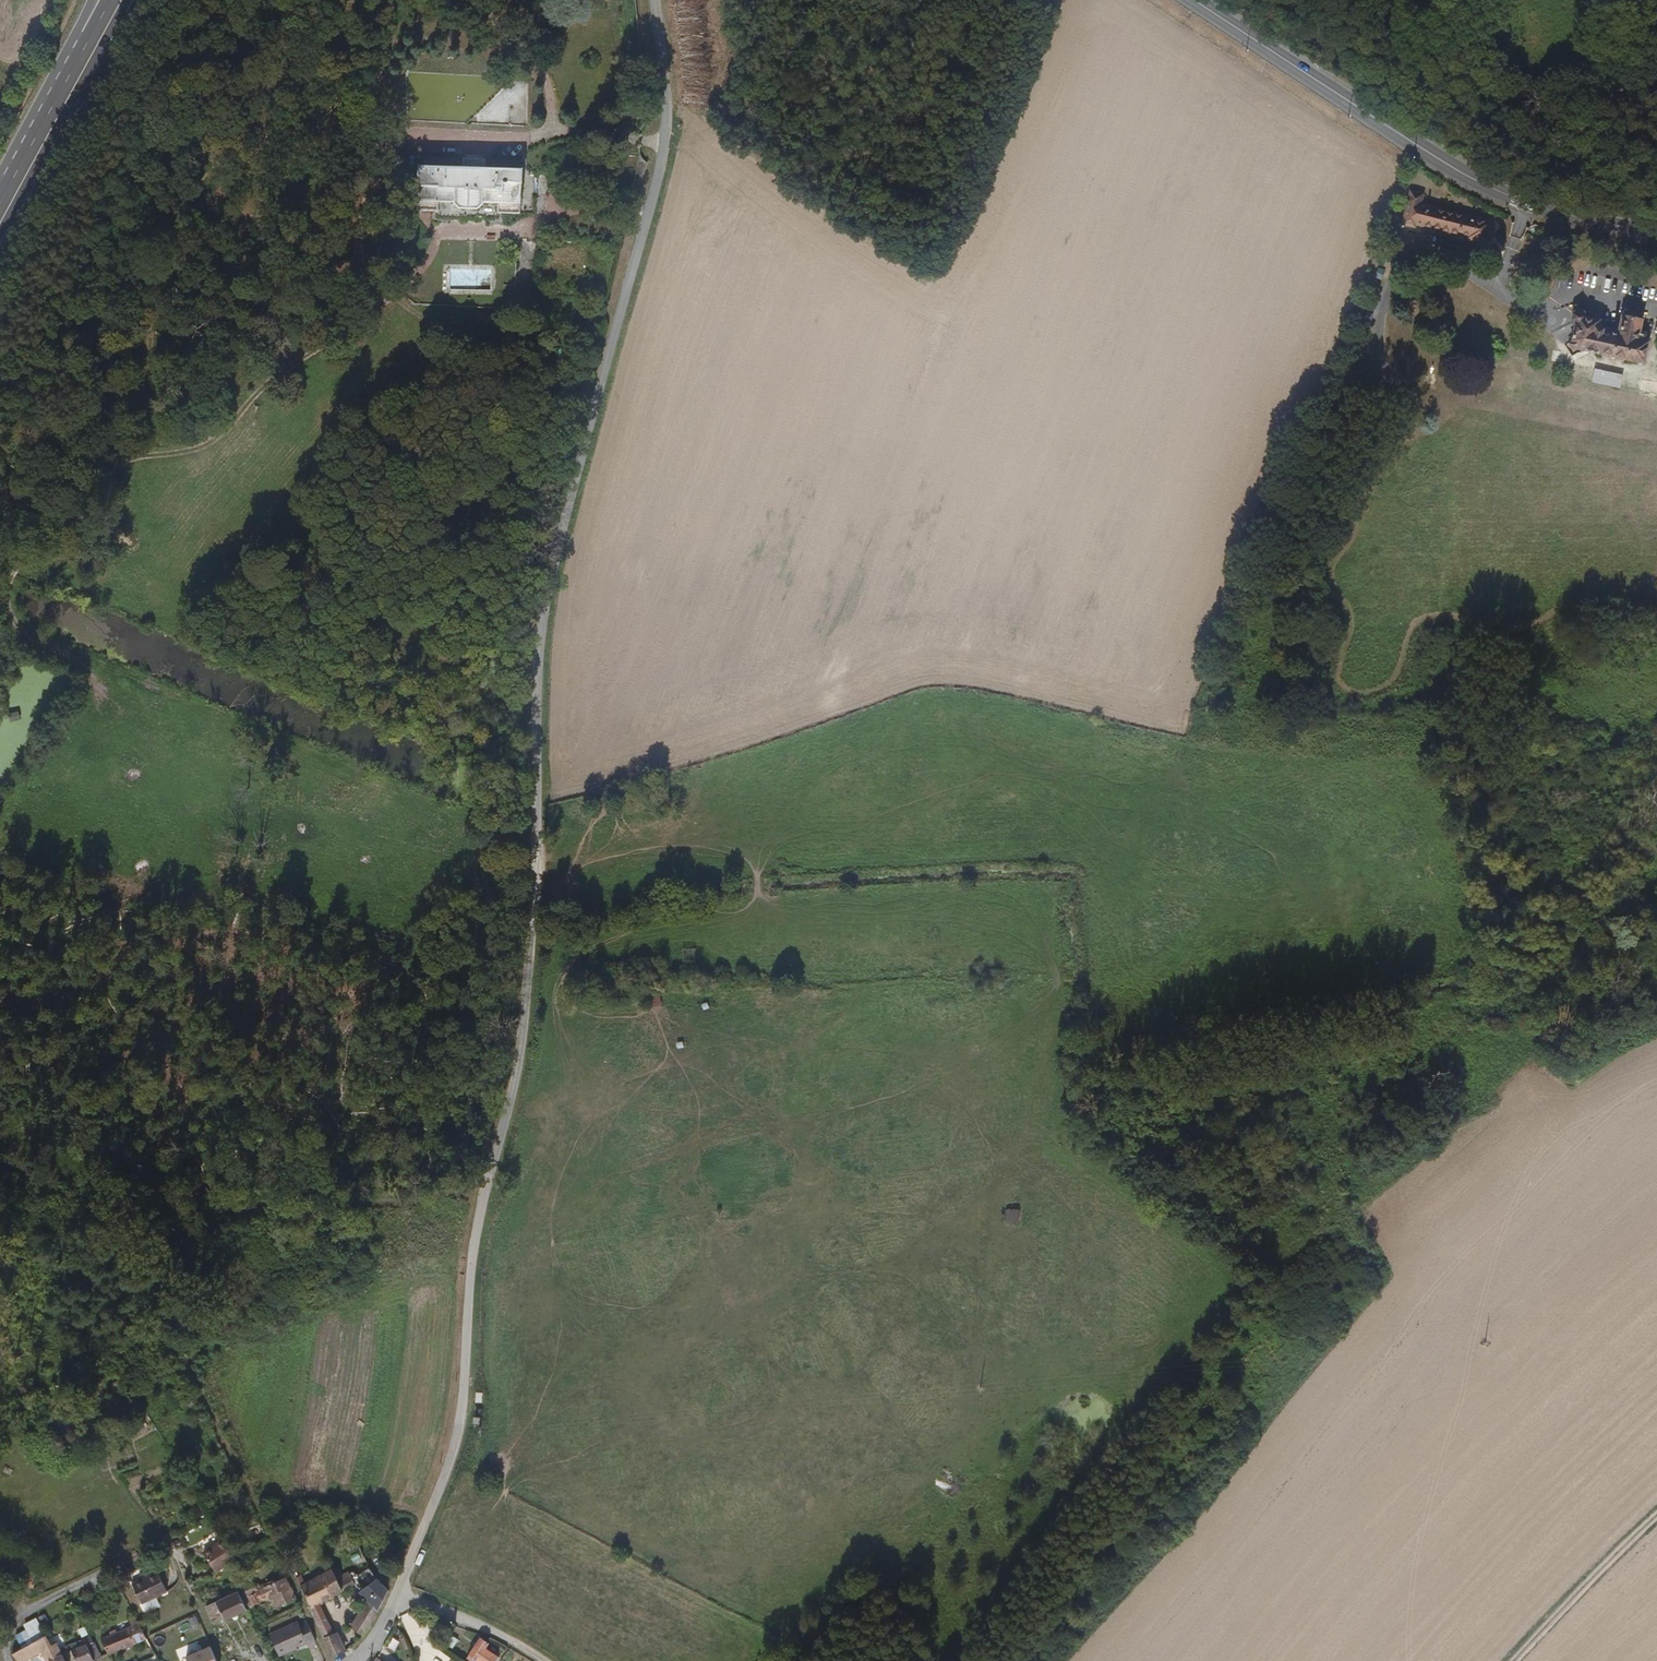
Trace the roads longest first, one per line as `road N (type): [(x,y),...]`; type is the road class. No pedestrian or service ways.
road 1 (unclassified): [(362,1660),(399,1594),(461,1414),(473,1258),(511,1110),(528,987),(547,591),(665,143),(655,0)]
road 2 (primary): [(1656,235),(1563,217),(1463,176),(1194,0)]
road 3 (track): [(1501,1660),(1656,1503)]
road 4 (primary): [(40,139),(138,0)]
road 5 (unclassified): [(10,1660),(4,1645),(17,1615),(121,1564)]
road 6 (track): [(544,1660),(498,1632),(399,1594)]
road 7 (primary): [(117,0),(40,139)]
road 8 (primary): [(95,0),(40,139)]

